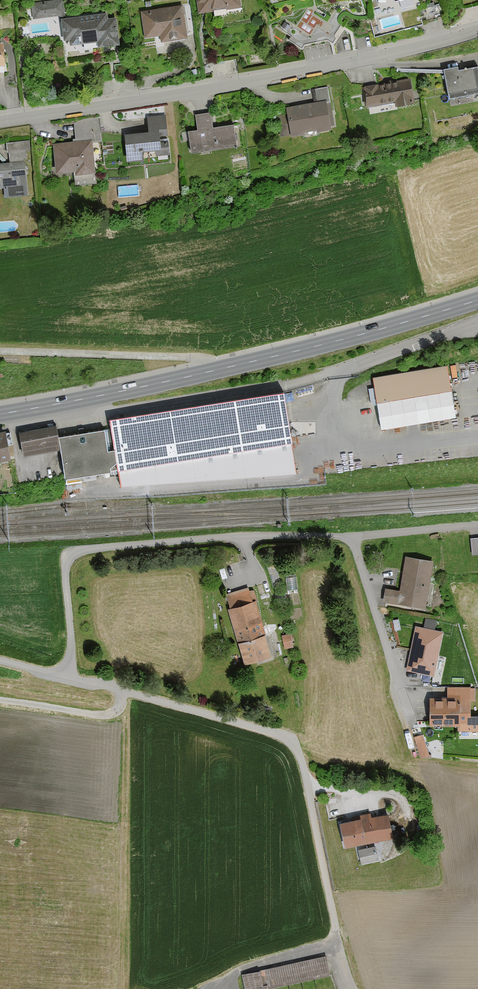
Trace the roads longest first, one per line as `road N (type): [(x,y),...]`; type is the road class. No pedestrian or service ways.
road 1 (secondary): [(477,300),(296,351),(0,414)]
road 2 (residential): [(477,31),(272,77),(0,121)]
road 3 (residential): [(66,677),(72,555),(232,537),(352,536)]
road 4 (residential): [(346,988),(296,742)]
road 5 (residential): [(352,536),(409,720)]
road 6 (unclassified): [(296,742),(123,693)]
road 7 (track): [(123,693),(109,712),(0,703)]
road 8 (residential): [(352,536),(477,524)]

